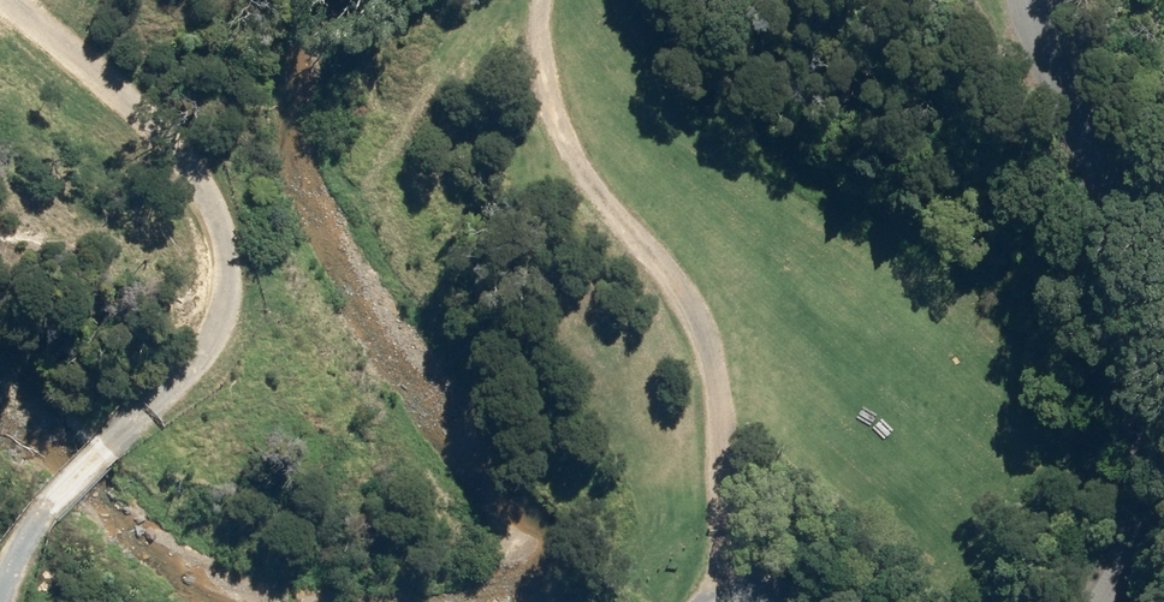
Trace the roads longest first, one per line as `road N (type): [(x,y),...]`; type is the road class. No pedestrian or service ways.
road 1 (track): [(16,0),(191,151),(223,198),(237,268),(214,339),(44,511),(0,598)]
road 2 (track): [(544,0),(544,62),(573,155),(671,285),(715,381),(729,499),(717,601)]
road 3 (unclassified): [(1096,601),(1129,524),(1138,469),(1132,368),(1112,254),(1033,0)]

